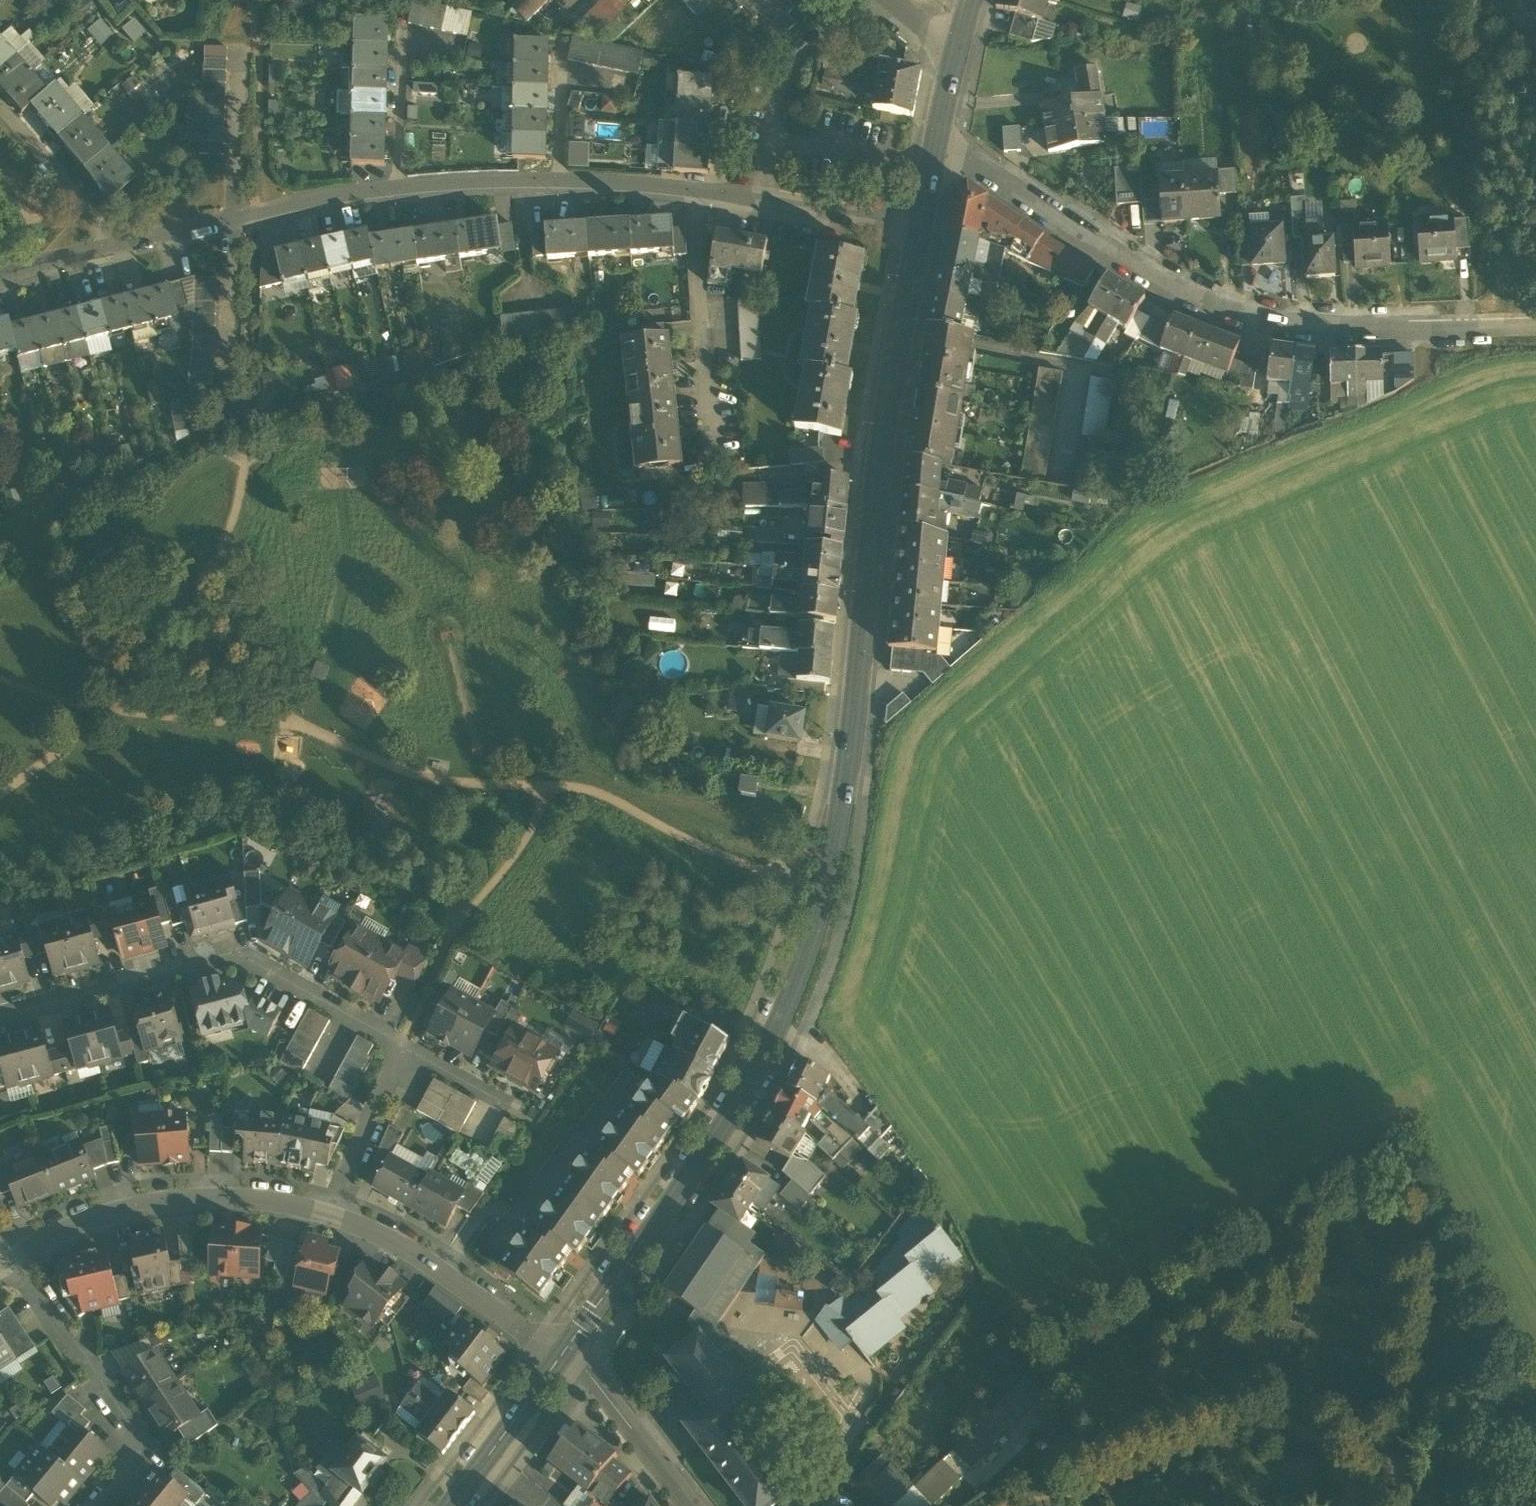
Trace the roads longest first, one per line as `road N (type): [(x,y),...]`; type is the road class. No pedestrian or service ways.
road 1 (secondary): [(561,1353),(719,1127),(807,953),(850,764),(878,492),(920,231)]
road 2 (residential): [(0,281),(48,261),(234,216),(559,182),(692,192),(920,231)]
road 3 (residential): [(934,152),(1191,298),(1315,332),(1535,324)]
road 4 (residential): [(402,1050),(242,955),(0,1018)]
road 5 (residential): [(339,1212),(226,1197),(116,1206),(19,1257)]
road 6 (residential): [(19,1257),(132,1433),(136,1462),(98,1505)]
road 7 (residential): [(561,1353),(339,1212)]
road 8 (residential): [(681,1505),(561,1353)]
road 9 (secondary): [(448,1505),(561,1353)]
road 10 (residential): [(339,1212),(402,1050)]

